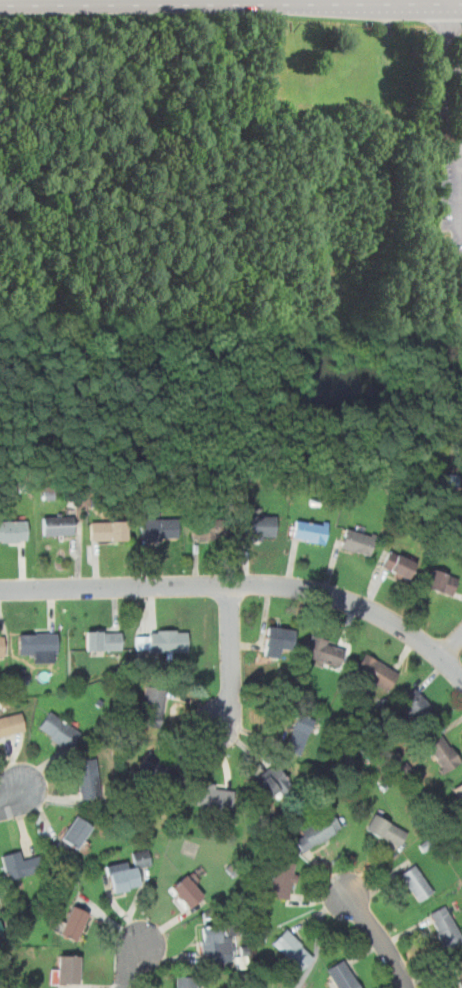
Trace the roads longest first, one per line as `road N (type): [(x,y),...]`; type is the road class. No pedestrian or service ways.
road 1 (residential): [(0,590),(314,591),(393,621),(461,678)]
road 2 (residential): [(215,732),(232,696),(230,585)]

